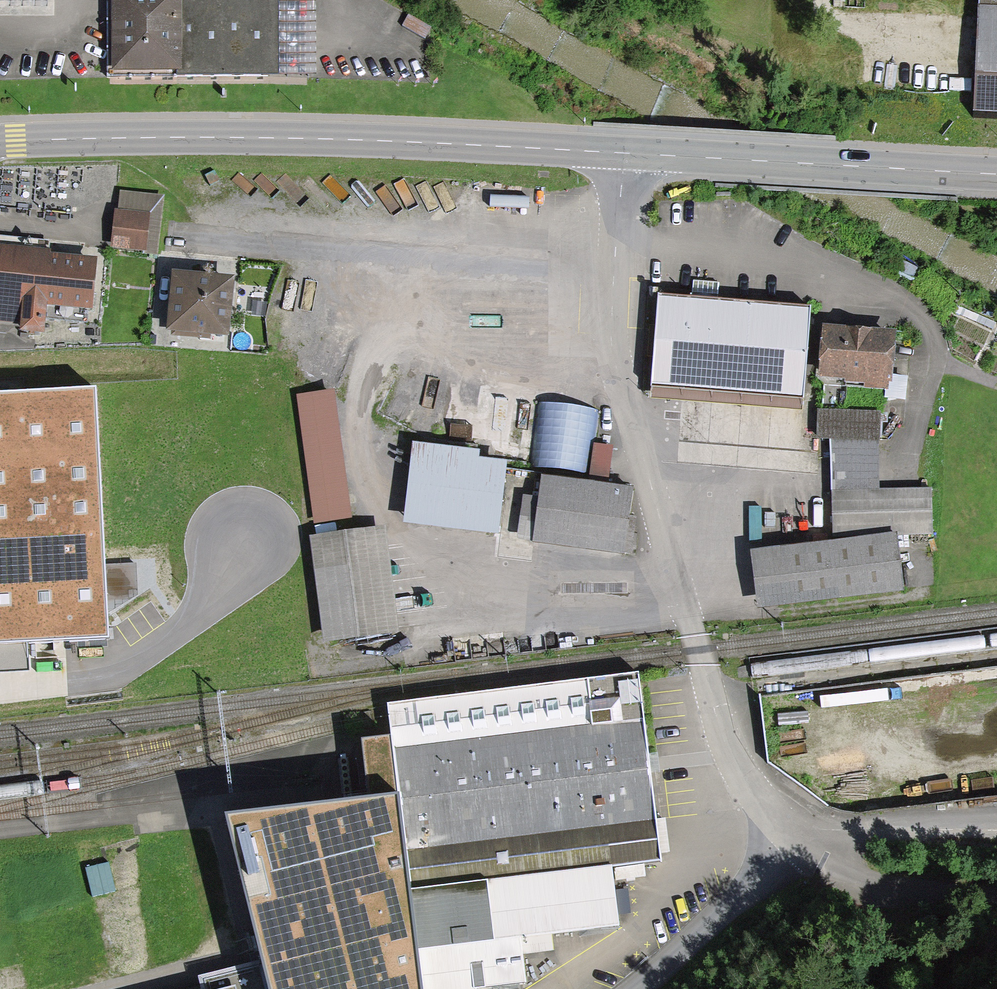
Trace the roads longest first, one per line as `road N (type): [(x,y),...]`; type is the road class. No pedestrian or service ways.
road 1 (primary): [(0,141),(267,137),(996,174)]

